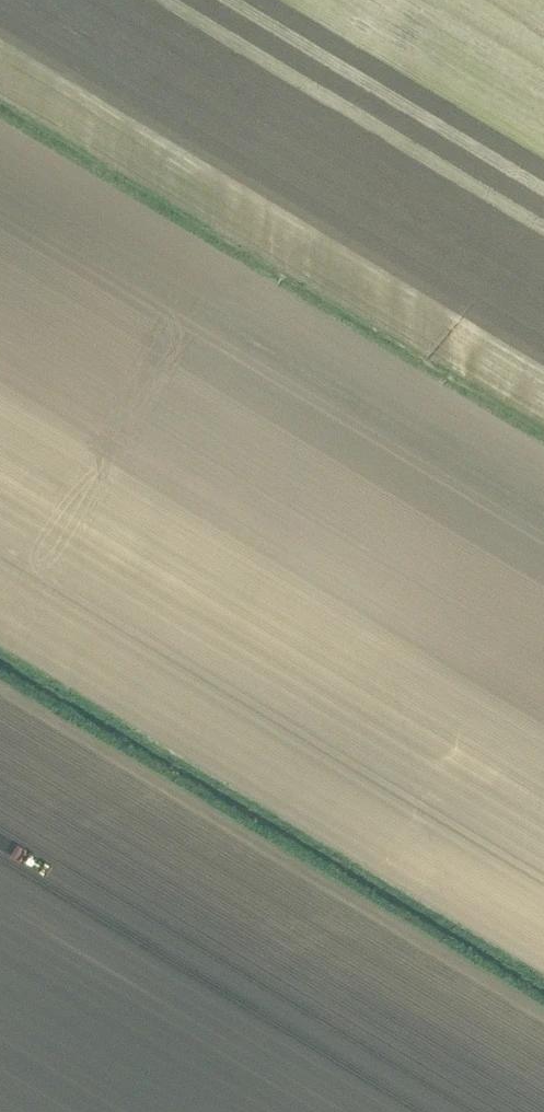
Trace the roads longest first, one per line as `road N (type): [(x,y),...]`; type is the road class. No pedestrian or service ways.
road 1 (track): [(543,1014),(0,686)]

